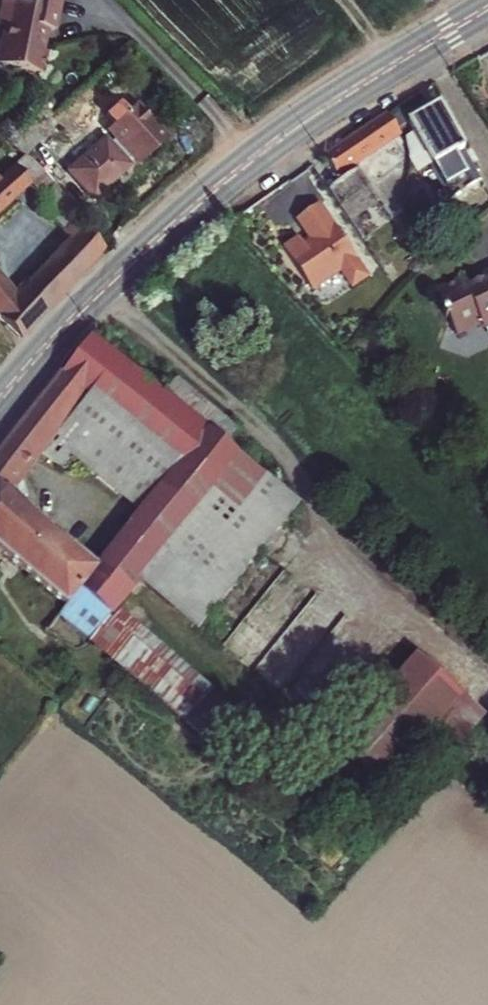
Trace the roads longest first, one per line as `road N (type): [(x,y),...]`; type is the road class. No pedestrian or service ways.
road 1 (secondary): [(487,9),(315,114),(207,194),(71,319),(0,399)]

